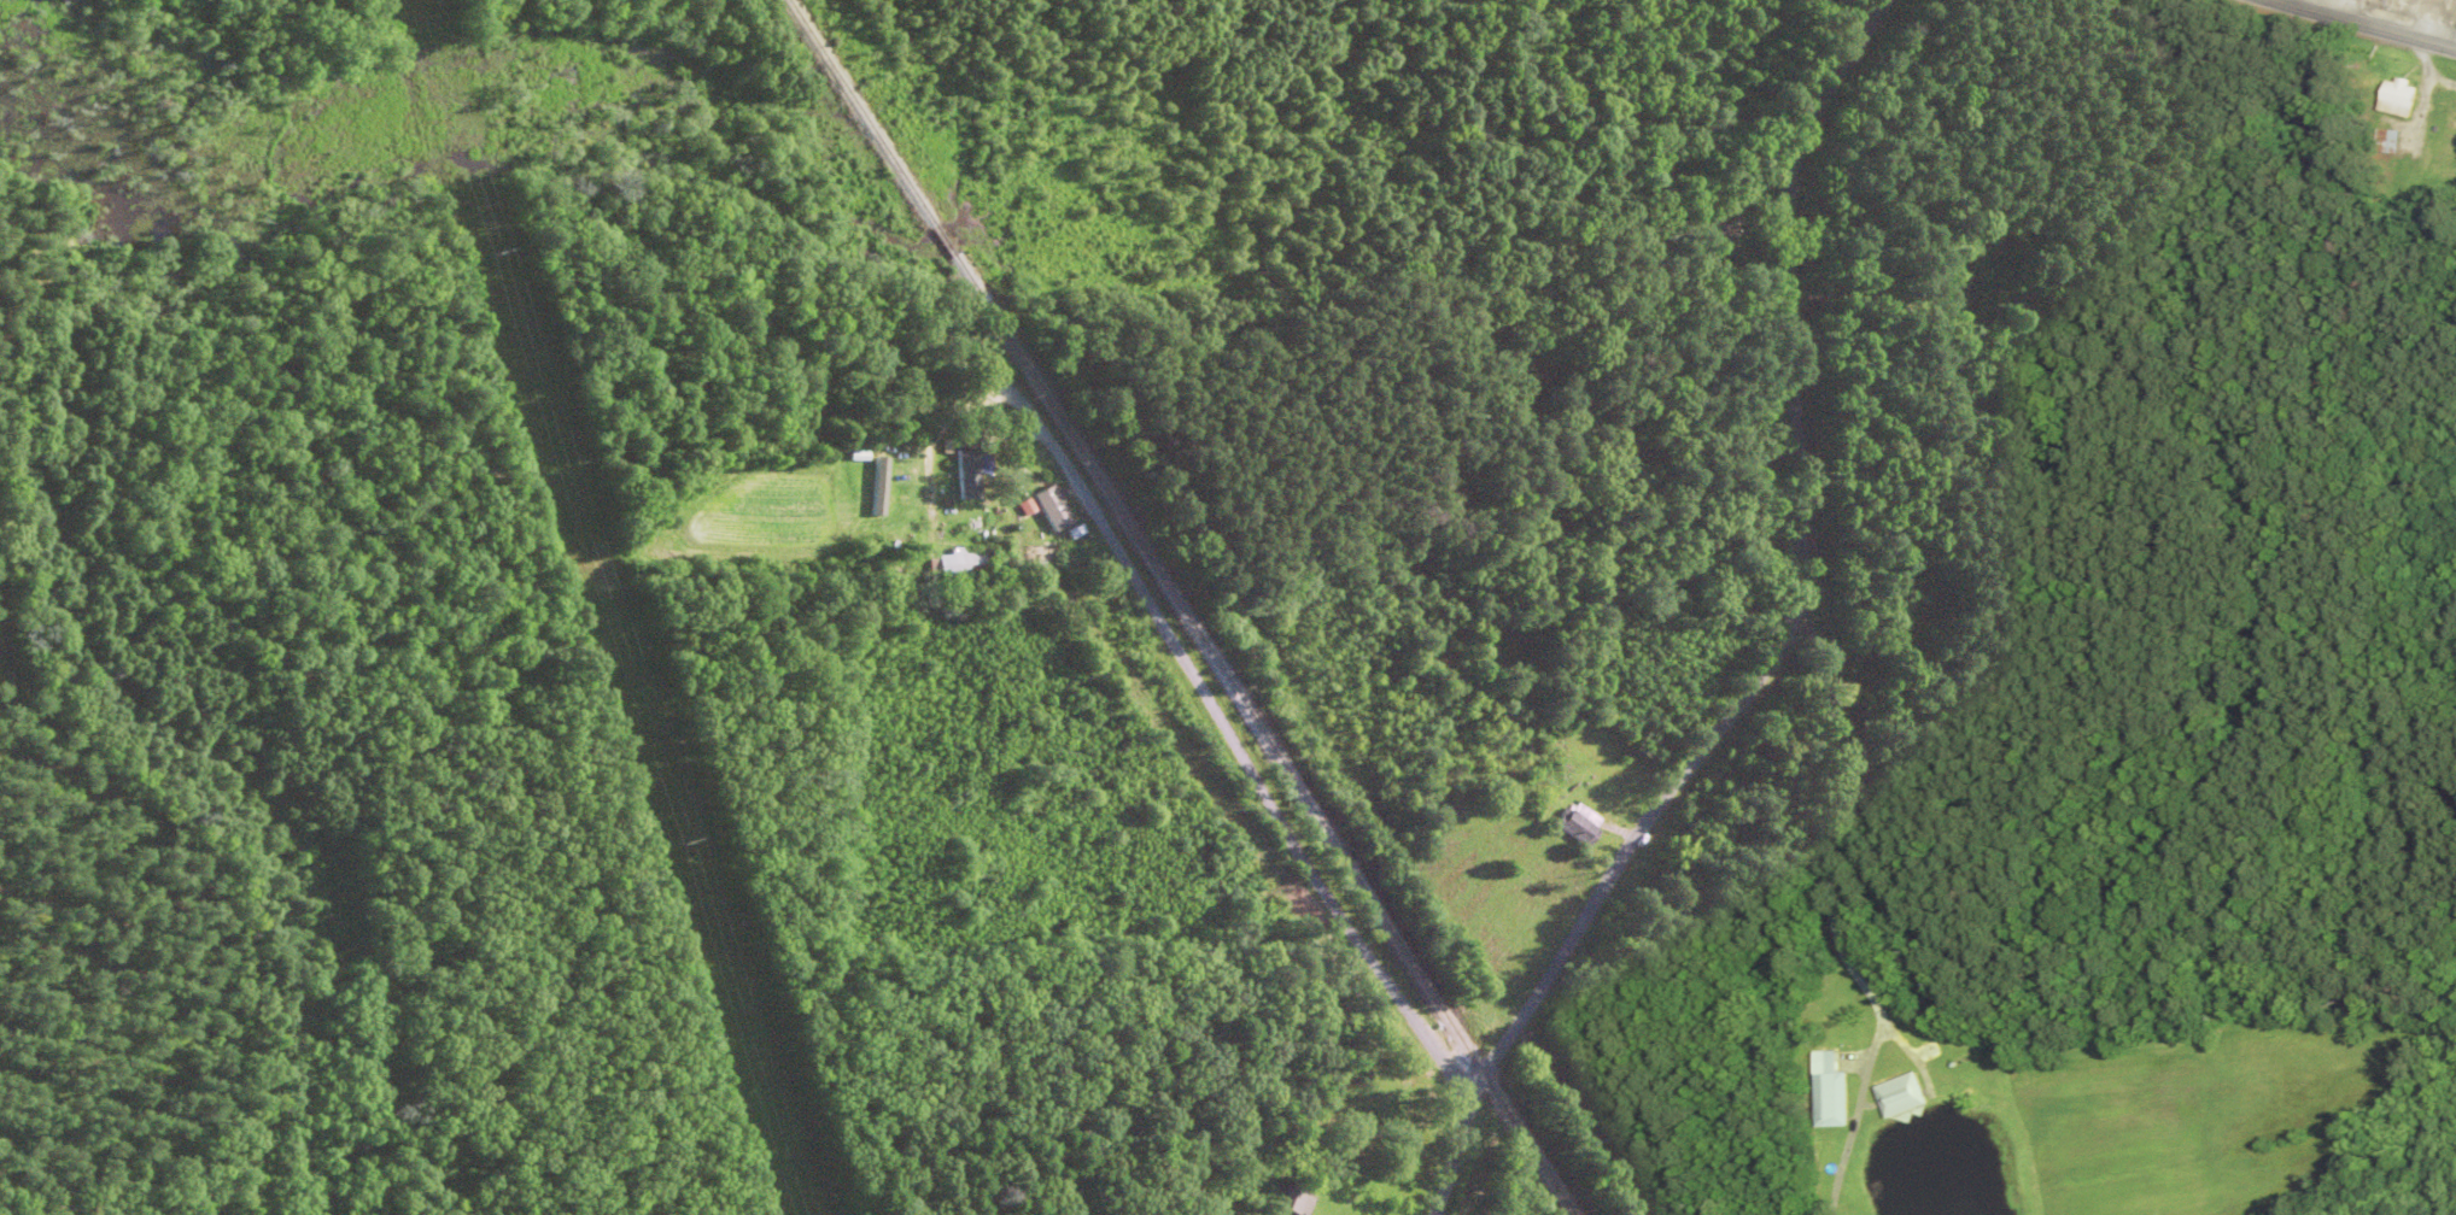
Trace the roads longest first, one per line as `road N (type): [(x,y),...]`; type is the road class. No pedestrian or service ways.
road 1 (residential): [(1472,1103),(946,324),(925,305),(852,310),(797,336),(788,383),(823,466)]
road 2 (residential): [(1483,1074),(1779,616),(1809,210),(1852,52),(1883,0)]
road 3 (secondary): [(2455,49),(2268,0)]
road 4 (residential): [(1434,1214),(1483,1074)]

